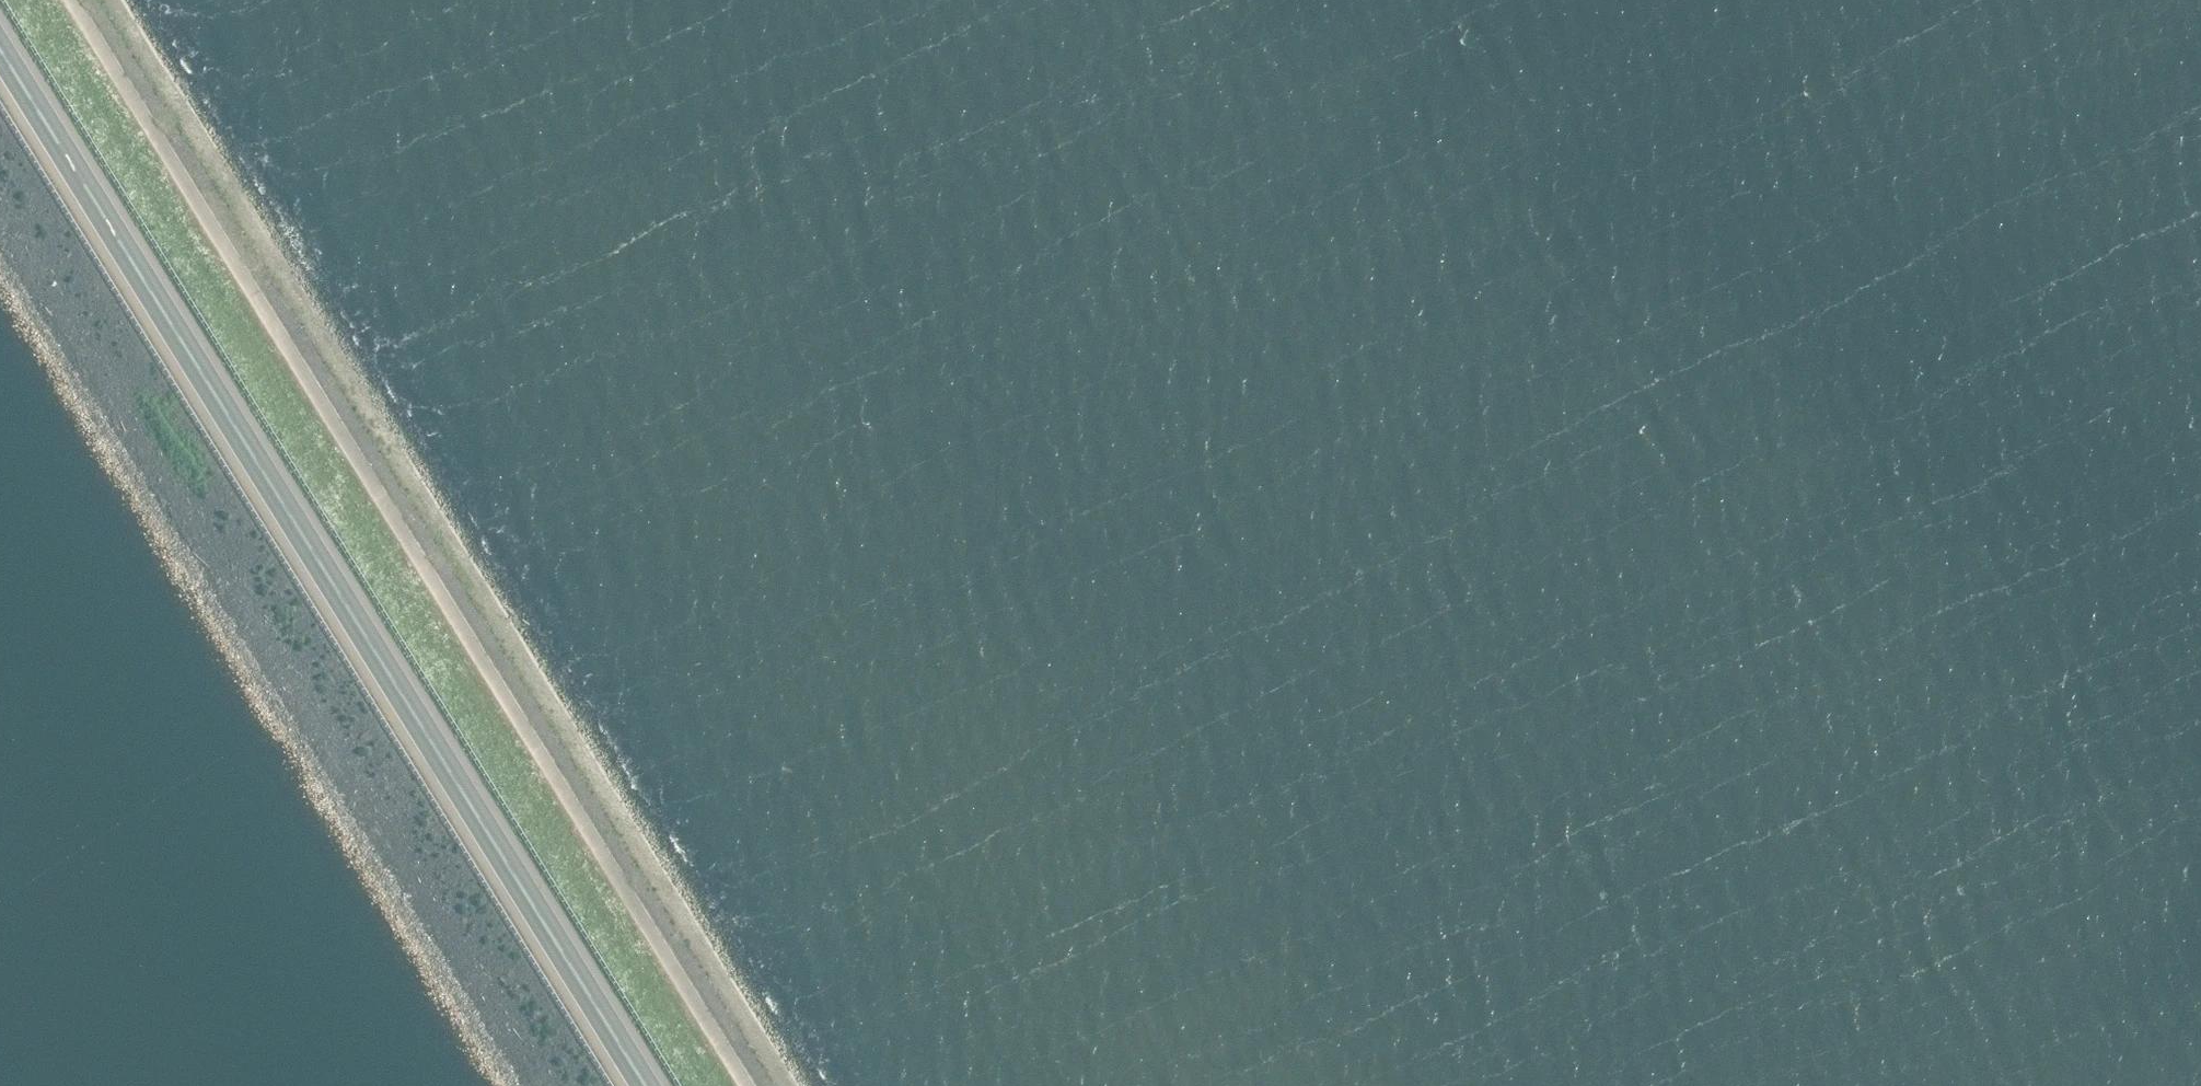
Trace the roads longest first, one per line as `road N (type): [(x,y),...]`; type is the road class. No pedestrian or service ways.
road 1 (trunk): [(620,1085),(0,89)]

